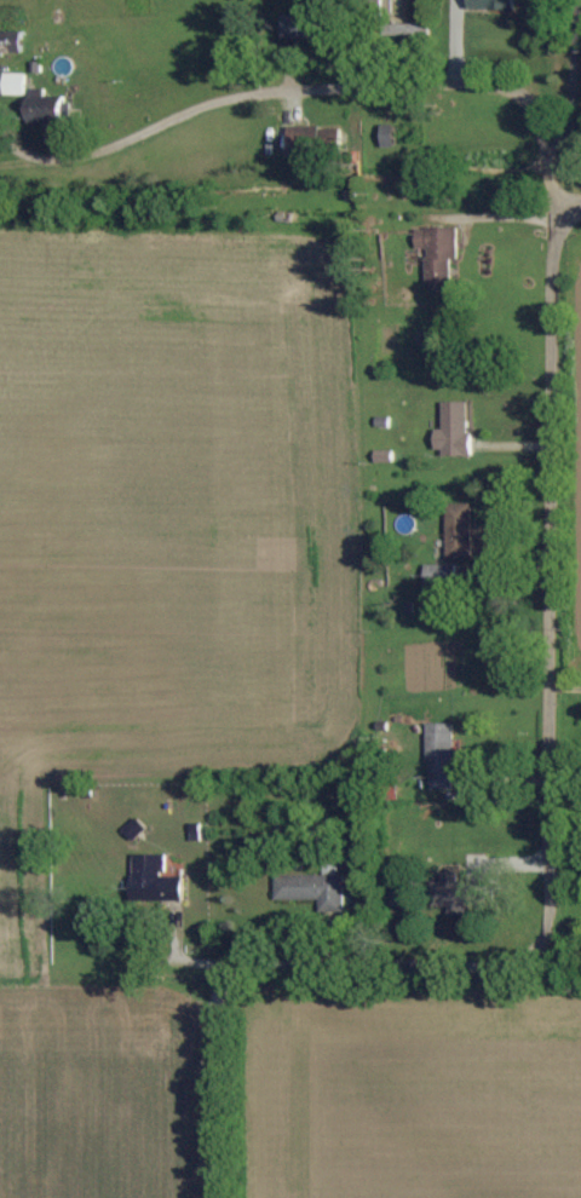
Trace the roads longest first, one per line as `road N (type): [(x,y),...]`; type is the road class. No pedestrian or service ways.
road 1 (residential): [(550,921),(550,257),(563,191)]
road 2 (residential): [(539,126),(502,88),(245,94),(94,154),(50,160),(1,150)]
road 3 (residential): [(219,986),(409,961),(499,960),(535,950),(550,921)]
road 4 (residential): [(218,1197),(219,986)]
road 5 (residential): [(580,16),(573,108),(539,126)]

